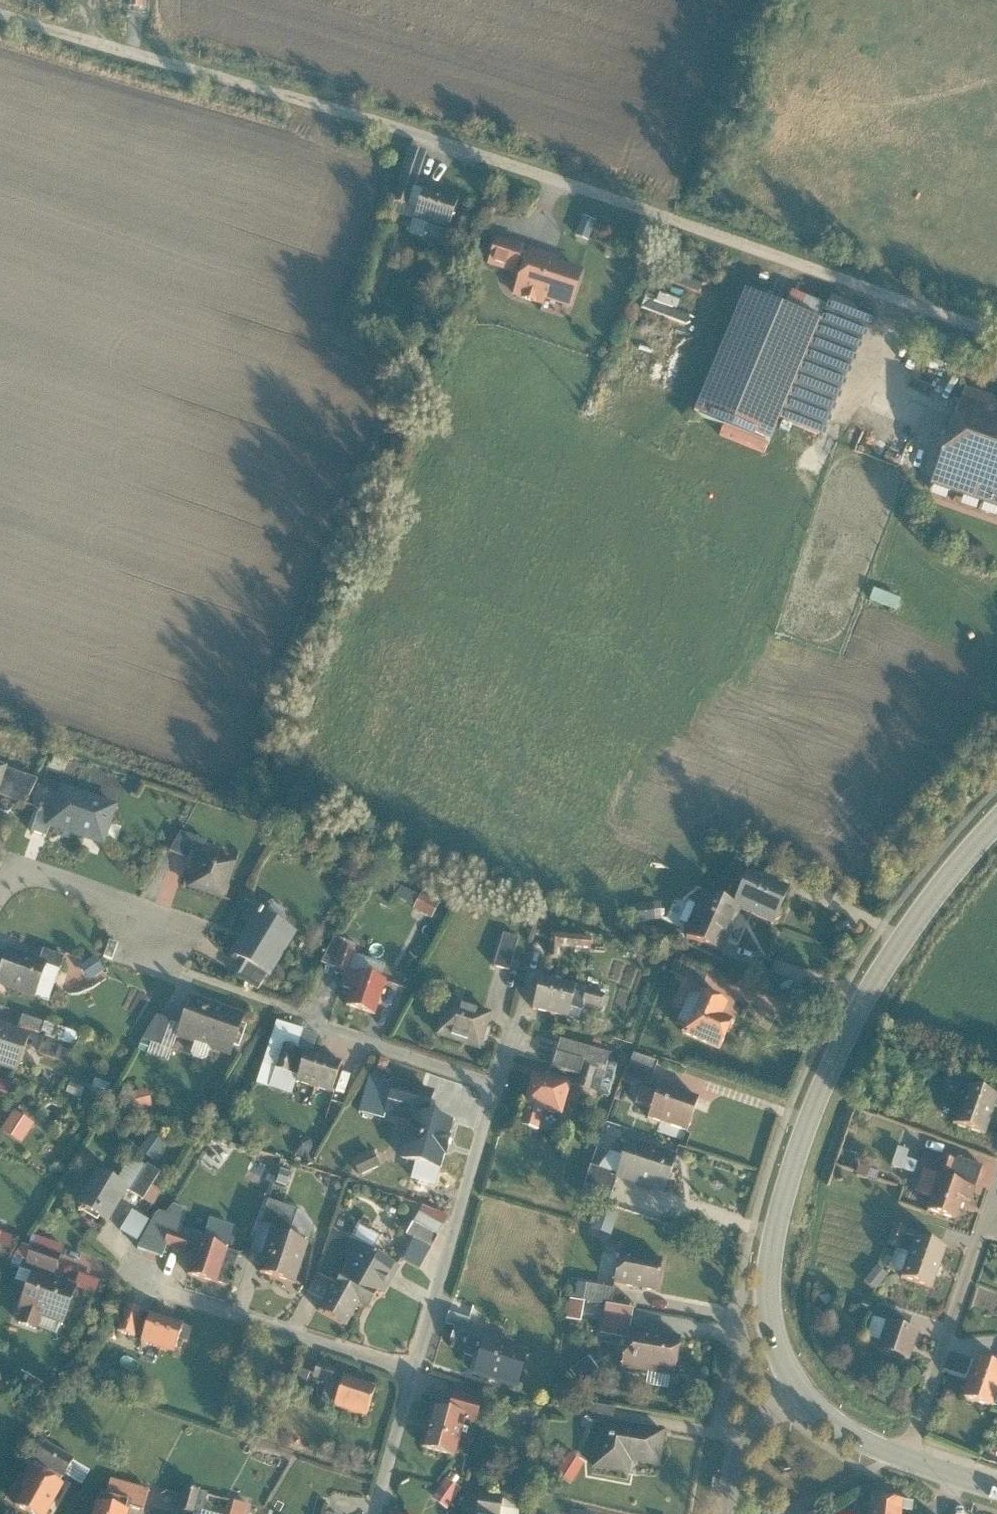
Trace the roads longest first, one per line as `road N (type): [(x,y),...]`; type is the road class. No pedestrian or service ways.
road 1 (unclassified): [(996,338),(518,167),(0,11)]
road 2 (secondary): [(996,825),(877,980),(804,1139),(775,1244),(769,1299),(783,1360),(806,1397)]
road 3 (residential): [(415,1382),(496,1088)]
road 4 (residential): [(415,1382),(135,1283)]
road 5 (residential): [(905,1458),(996,1195)]
road 6 (residential): [(496,1088),(308,1024)]
road 7 (residential): [(0,902),(18,869),(122,903),(150,941)]
road 8 (residential): [(806,1397),(751,1436),(734,1472),(727,1513)]
road 9 (residential): [(375,1513),(415,1382)]

